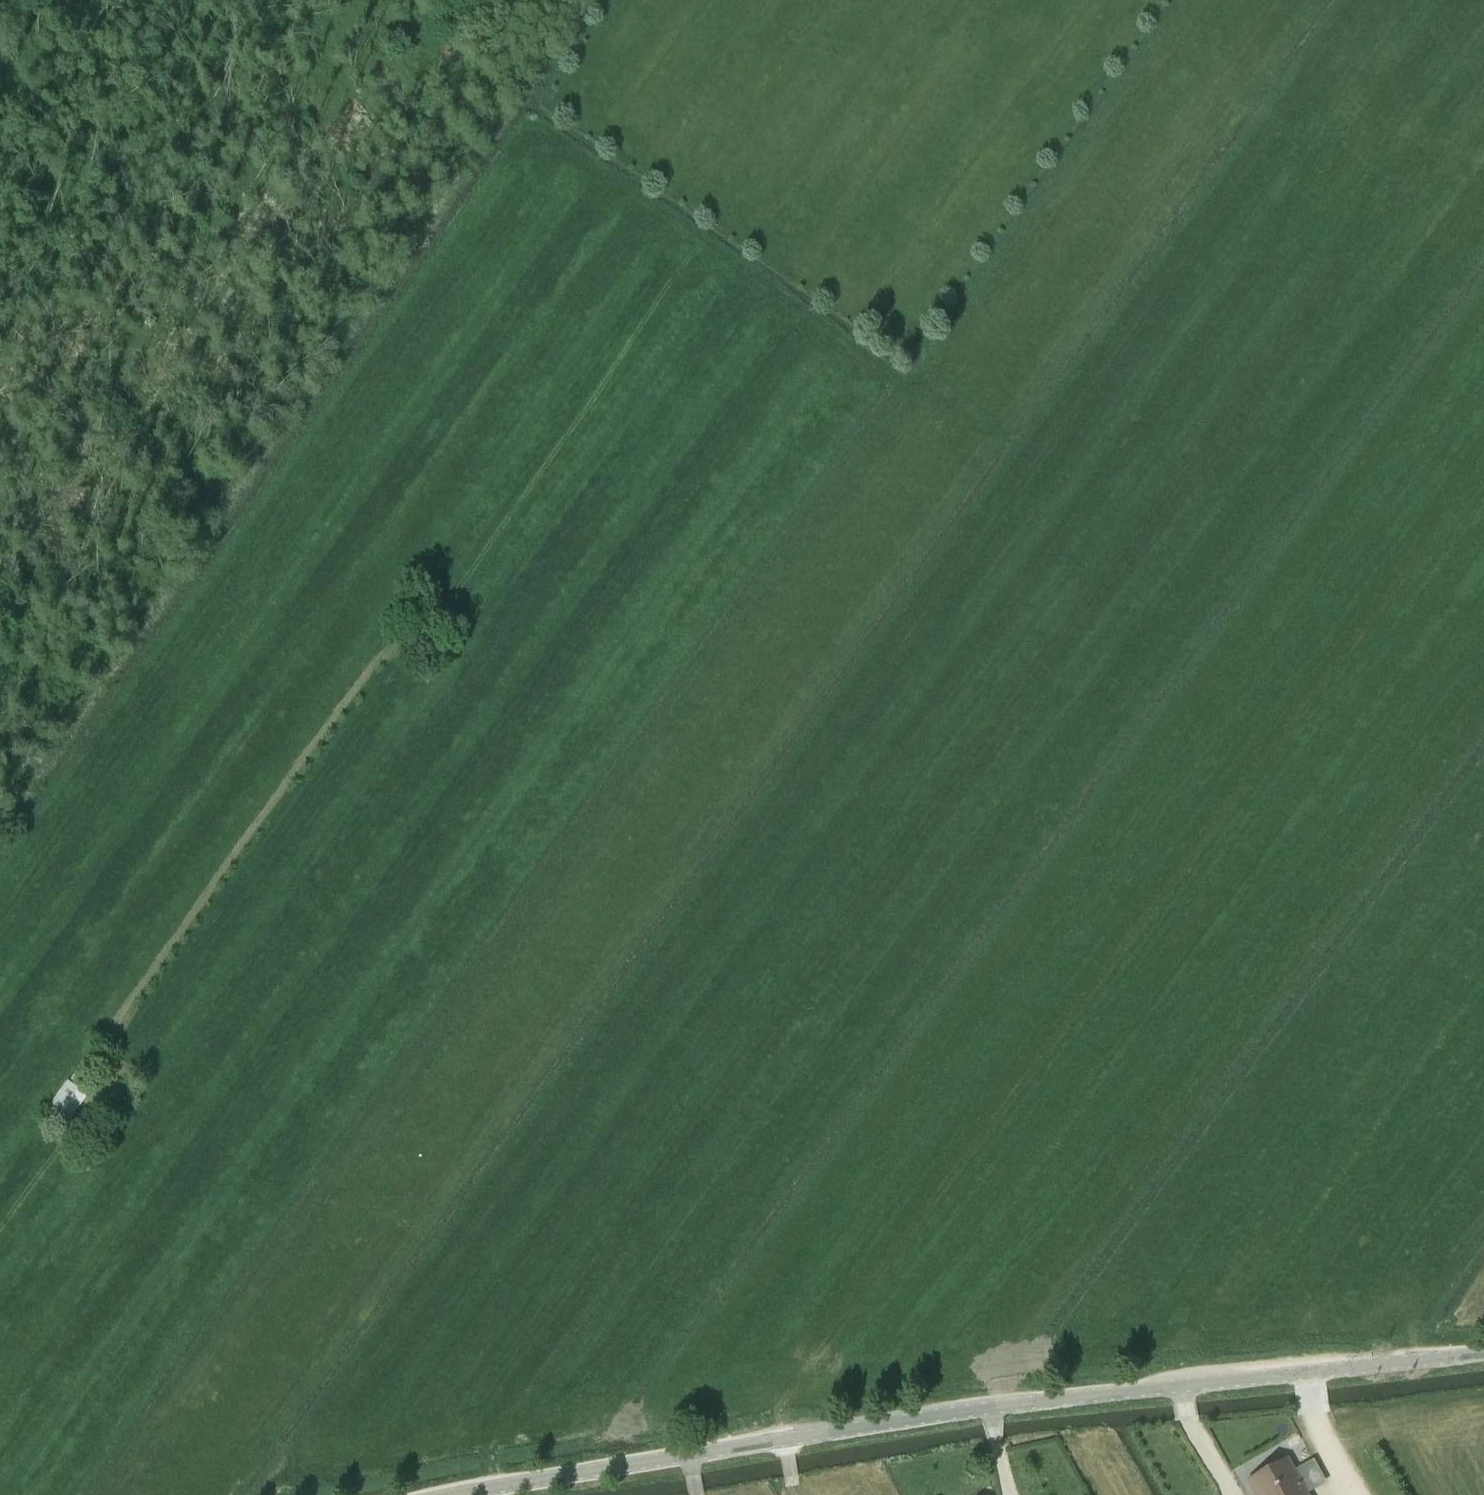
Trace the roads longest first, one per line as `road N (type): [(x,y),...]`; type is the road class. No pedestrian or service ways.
road 1 (tertiary): [(460,1494),(989,1408),(1483,1352)]

